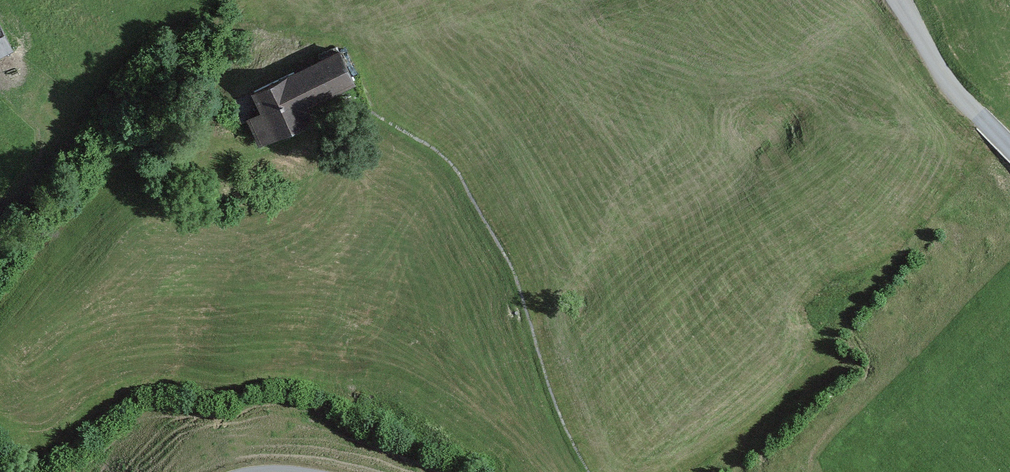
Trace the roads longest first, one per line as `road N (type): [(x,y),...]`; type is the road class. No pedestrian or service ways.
road 1 (track): [(360,121),(440,154),(498,232),(588,471)]
road 2 (unclassified): [(1009,148),(950,84),(898,0)]

